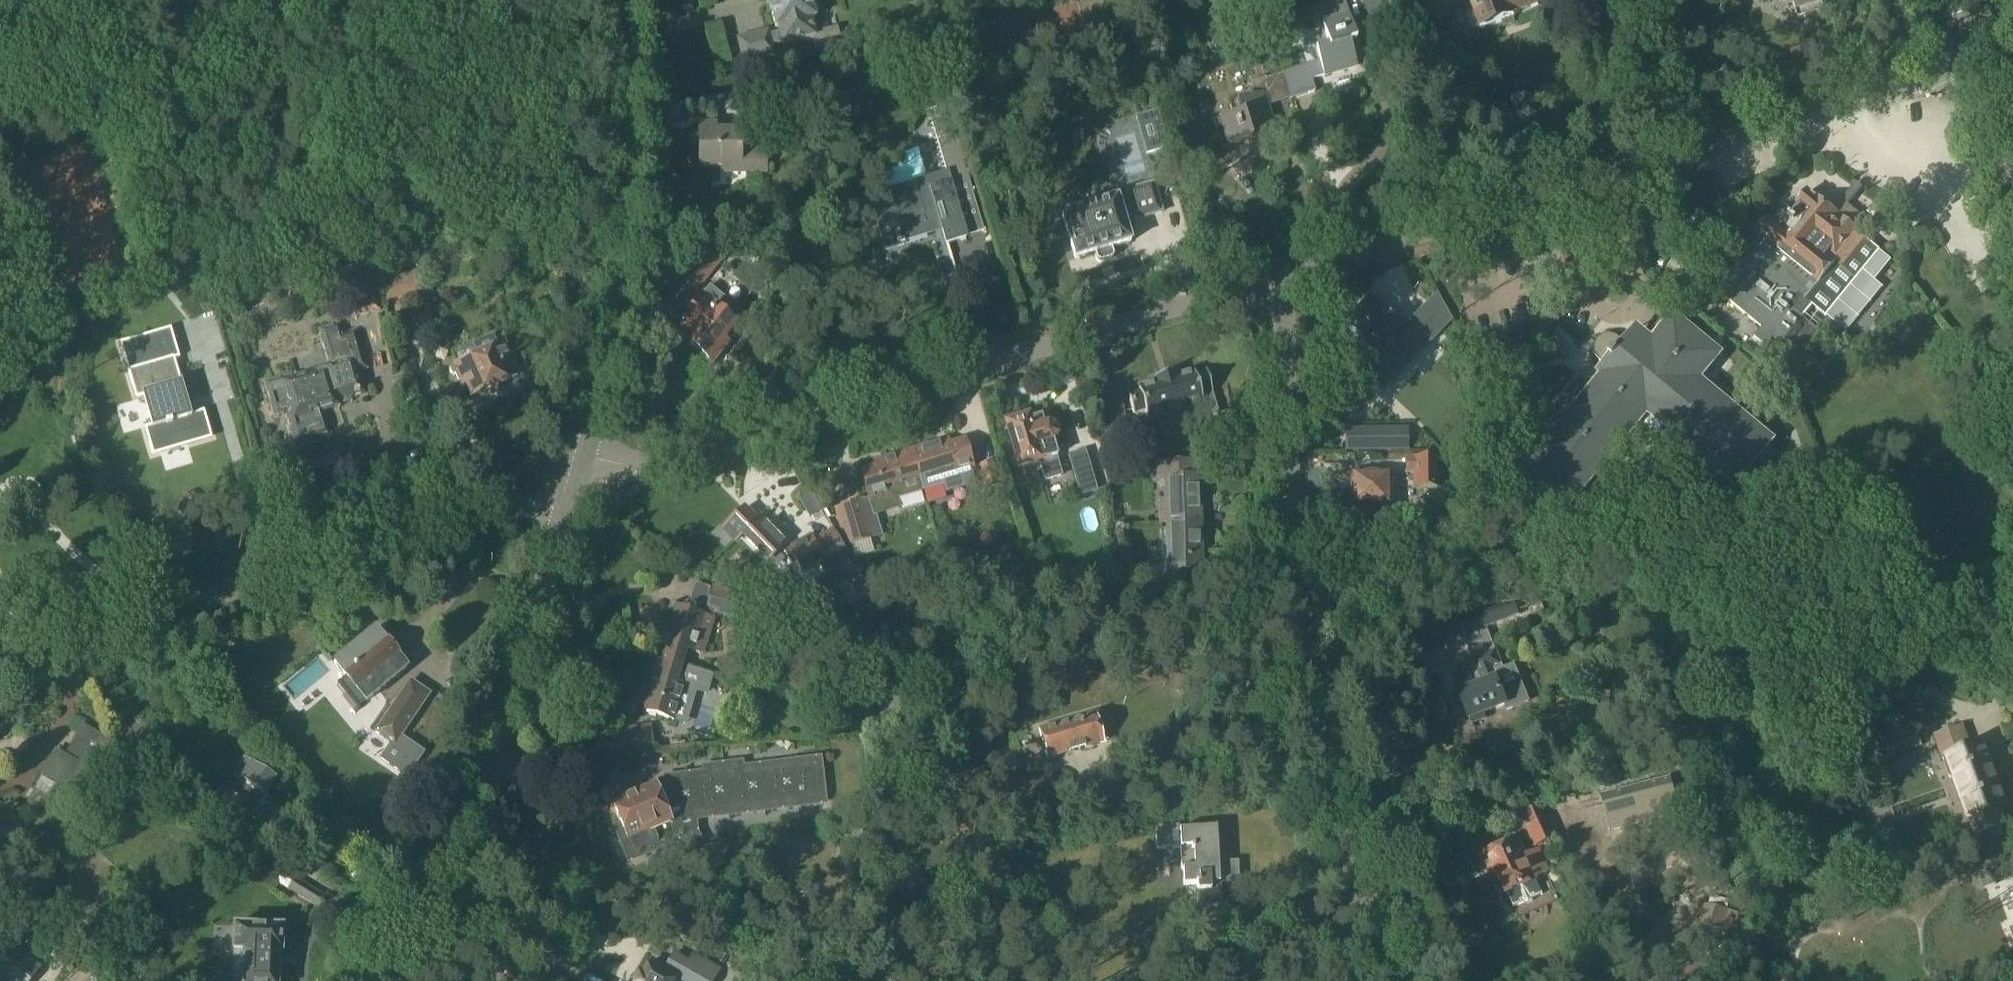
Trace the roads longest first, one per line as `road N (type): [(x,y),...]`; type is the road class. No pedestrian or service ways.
road 1 (unclassified): [(1248,289),(1925,90),(1967,60)]
road 2 (unclassified): [(1389,980),(1283,627),(1267,547),(1248,289)]
road 3 (unclassified): [(573,487),(1248,289)]
road 4 (unclassified): [(0,667),(573,487)]
road 5 (tertiary): [(381,980),(485,762),(573,487)]
road 6 (tertiary): [(573,487),(624,257),(629,132),(619,0)]
road 7 (unclassified): [(1967,60),(2012,185)]

